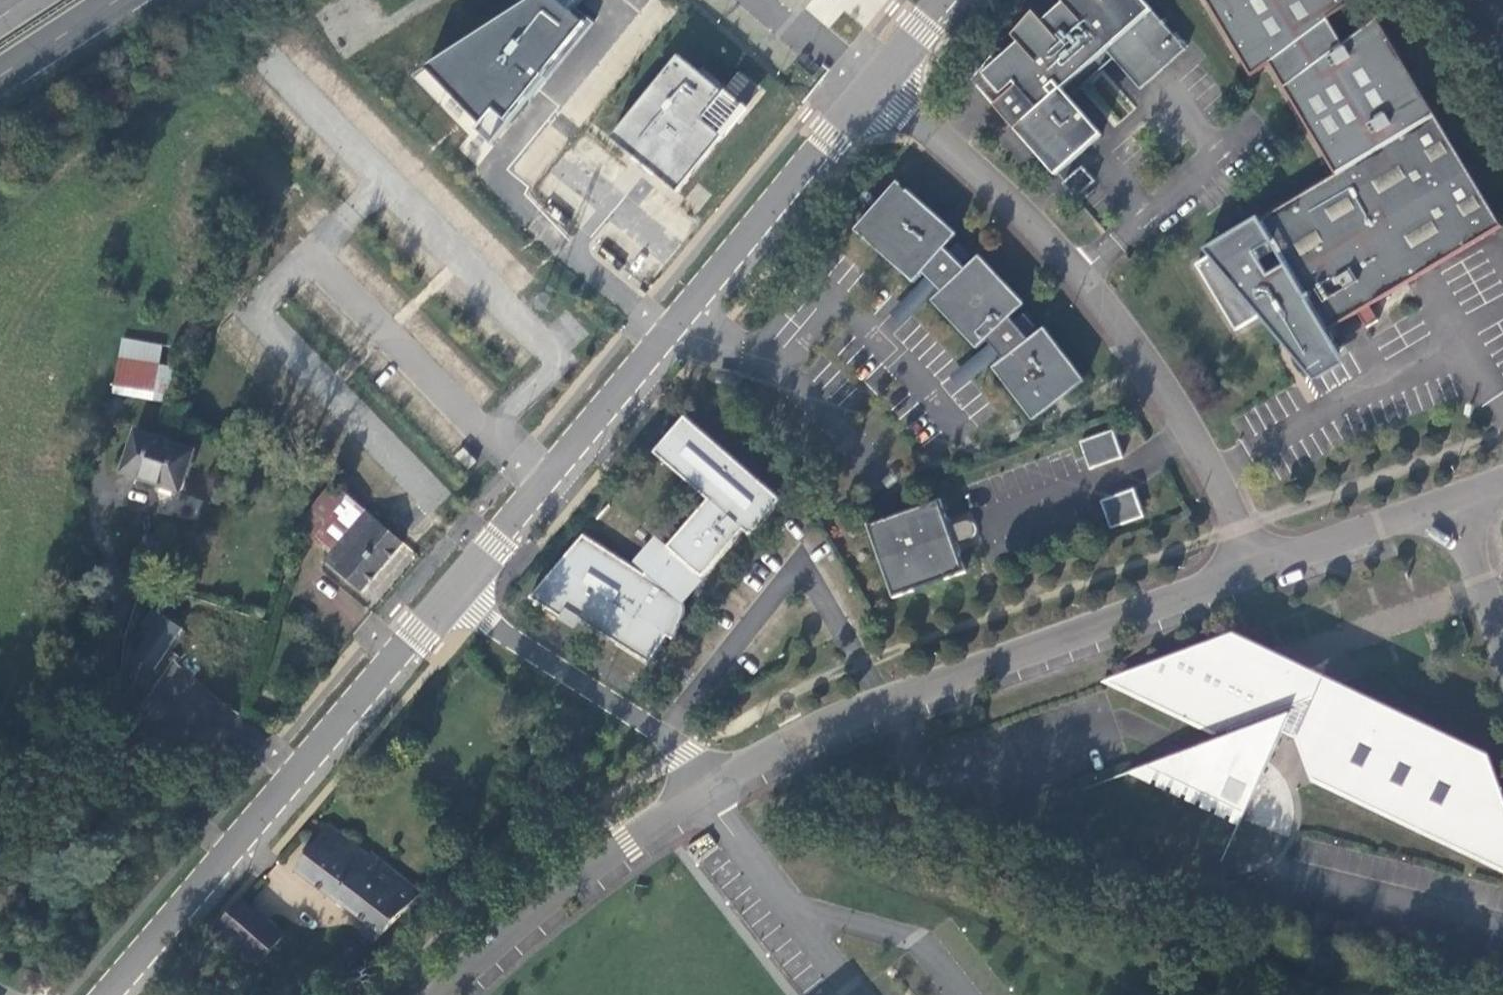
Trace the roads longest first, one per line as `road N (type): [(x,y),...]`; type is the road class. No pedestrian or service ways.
road 1 (unclassified): [(450,589),(878,83)]
road 2 (unclassified): [(878,83),(993,185),(1132,341),(1235,530),(1246,573)]
road 3 (tertiary): [(1246,573),(801,736),(709,788)]
road 4 (unclassified): [(105,994),(450,589)]
road 5 (tertiary): [(709,788),(626,841),(478,956),(441,994)]
road 6 (unclassified): [(450,589),(682,756),(709,788)]
road 7 (tertiary): [(1452,500),(1246,573)]
road 8 (unclassified): [(1452,500),(1502,642)]
road 9 (trunk): [(0,76),(118,0)]

